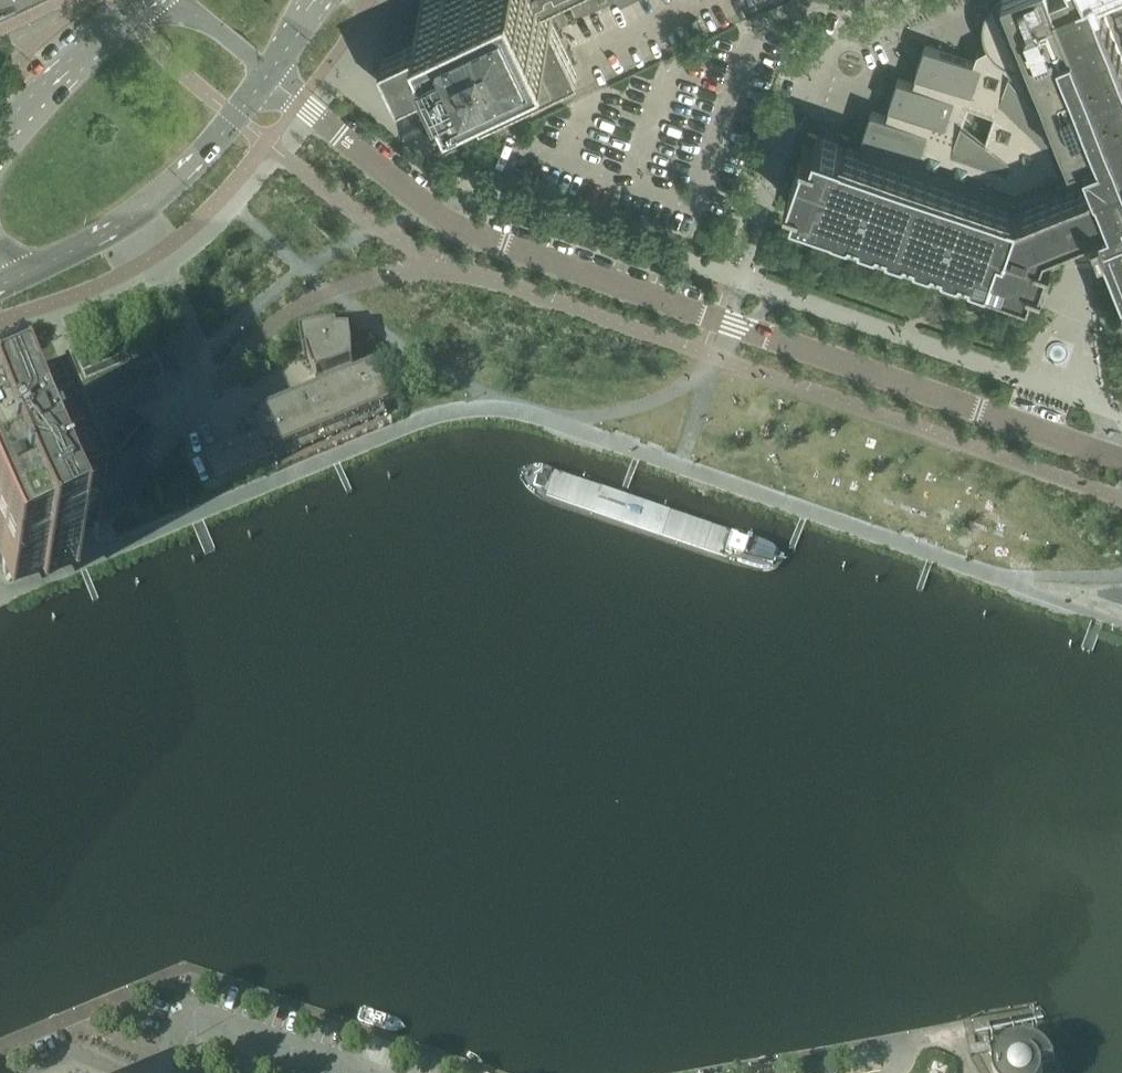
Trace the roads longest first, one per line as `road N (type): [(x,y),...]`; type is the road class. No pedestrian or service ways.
road 1 (residential): [(1121,459),(459,229),(268,77)]
road 2 (residential): [(0,552),(115,502),(203,393),(150,258),(123,219)]
road 3 (tertiary): [(123,219),(212,146),(268,77)]
road 4 (tertiary): [(151,0),(25,112)]
road 5 (tertiary): [(268,77),(210,25),(154,0)]

